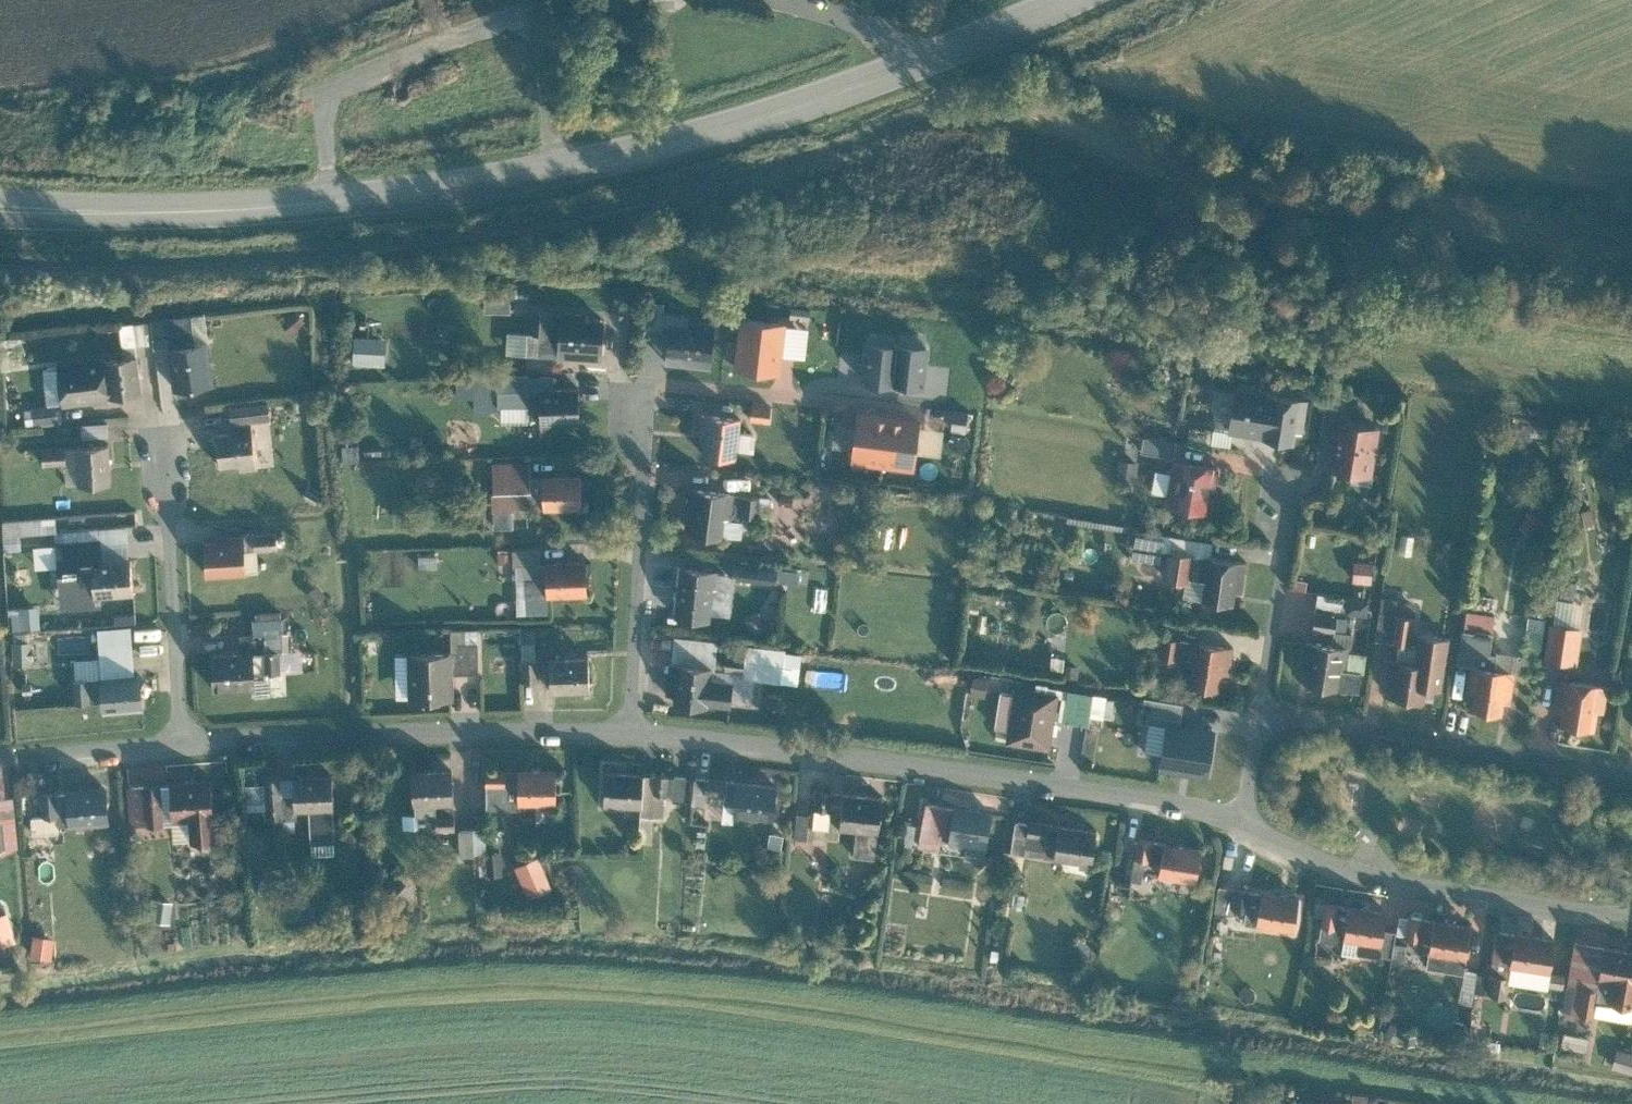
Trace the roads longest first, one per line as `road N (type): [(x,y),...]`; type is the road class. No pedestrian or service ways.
road 1 (secondary): [(0,209),(305,206),(557,170),(751,123),(1071,0)]
road 2 (residential): [(629,734),(965,772),(1240,819)]
road 3 (residential): [(182,746),(432,733),(629,734)]
road 4 (residential): [(1240,819),(1362,877),(1631,916)]
road 5 (residential): [(1261,713),(1631,773)]
road 6 (residential): [(633,401),(643,466),(629,734)]
road 7 (residential): [(163,449),(182,746)]
road 8 (residential): [(1281,492),(1288,553),(1261,713)]
road 9 (residential): [(0,760),(182,746)]

